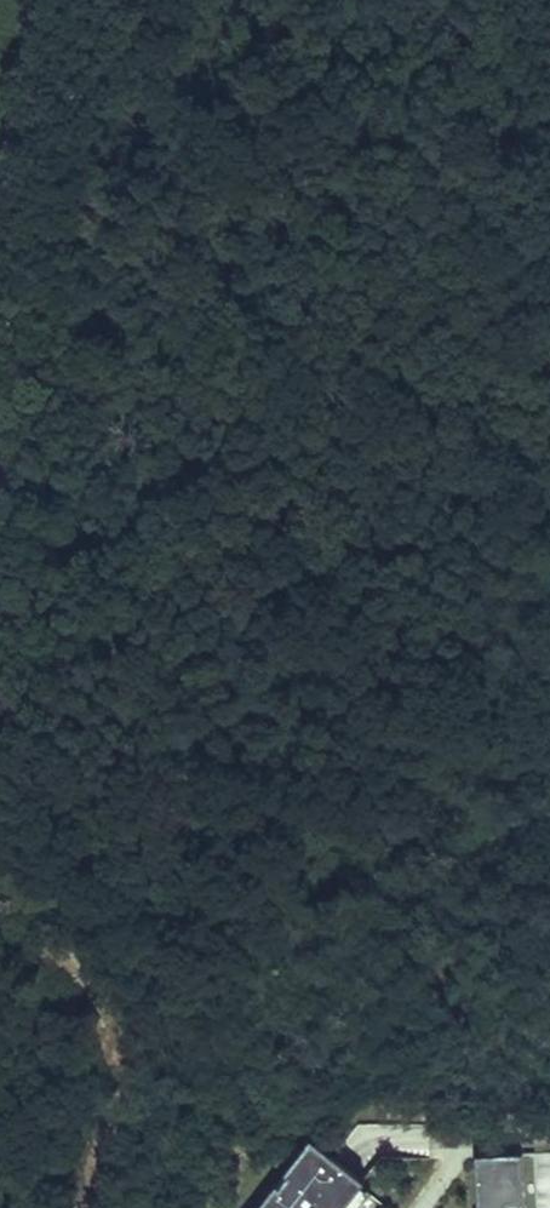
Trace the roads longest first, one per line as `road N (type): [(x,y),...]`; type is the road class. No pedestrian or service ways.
road 1 (track): [(61,1207),(106,1097),(105,1016),(0,895)]

